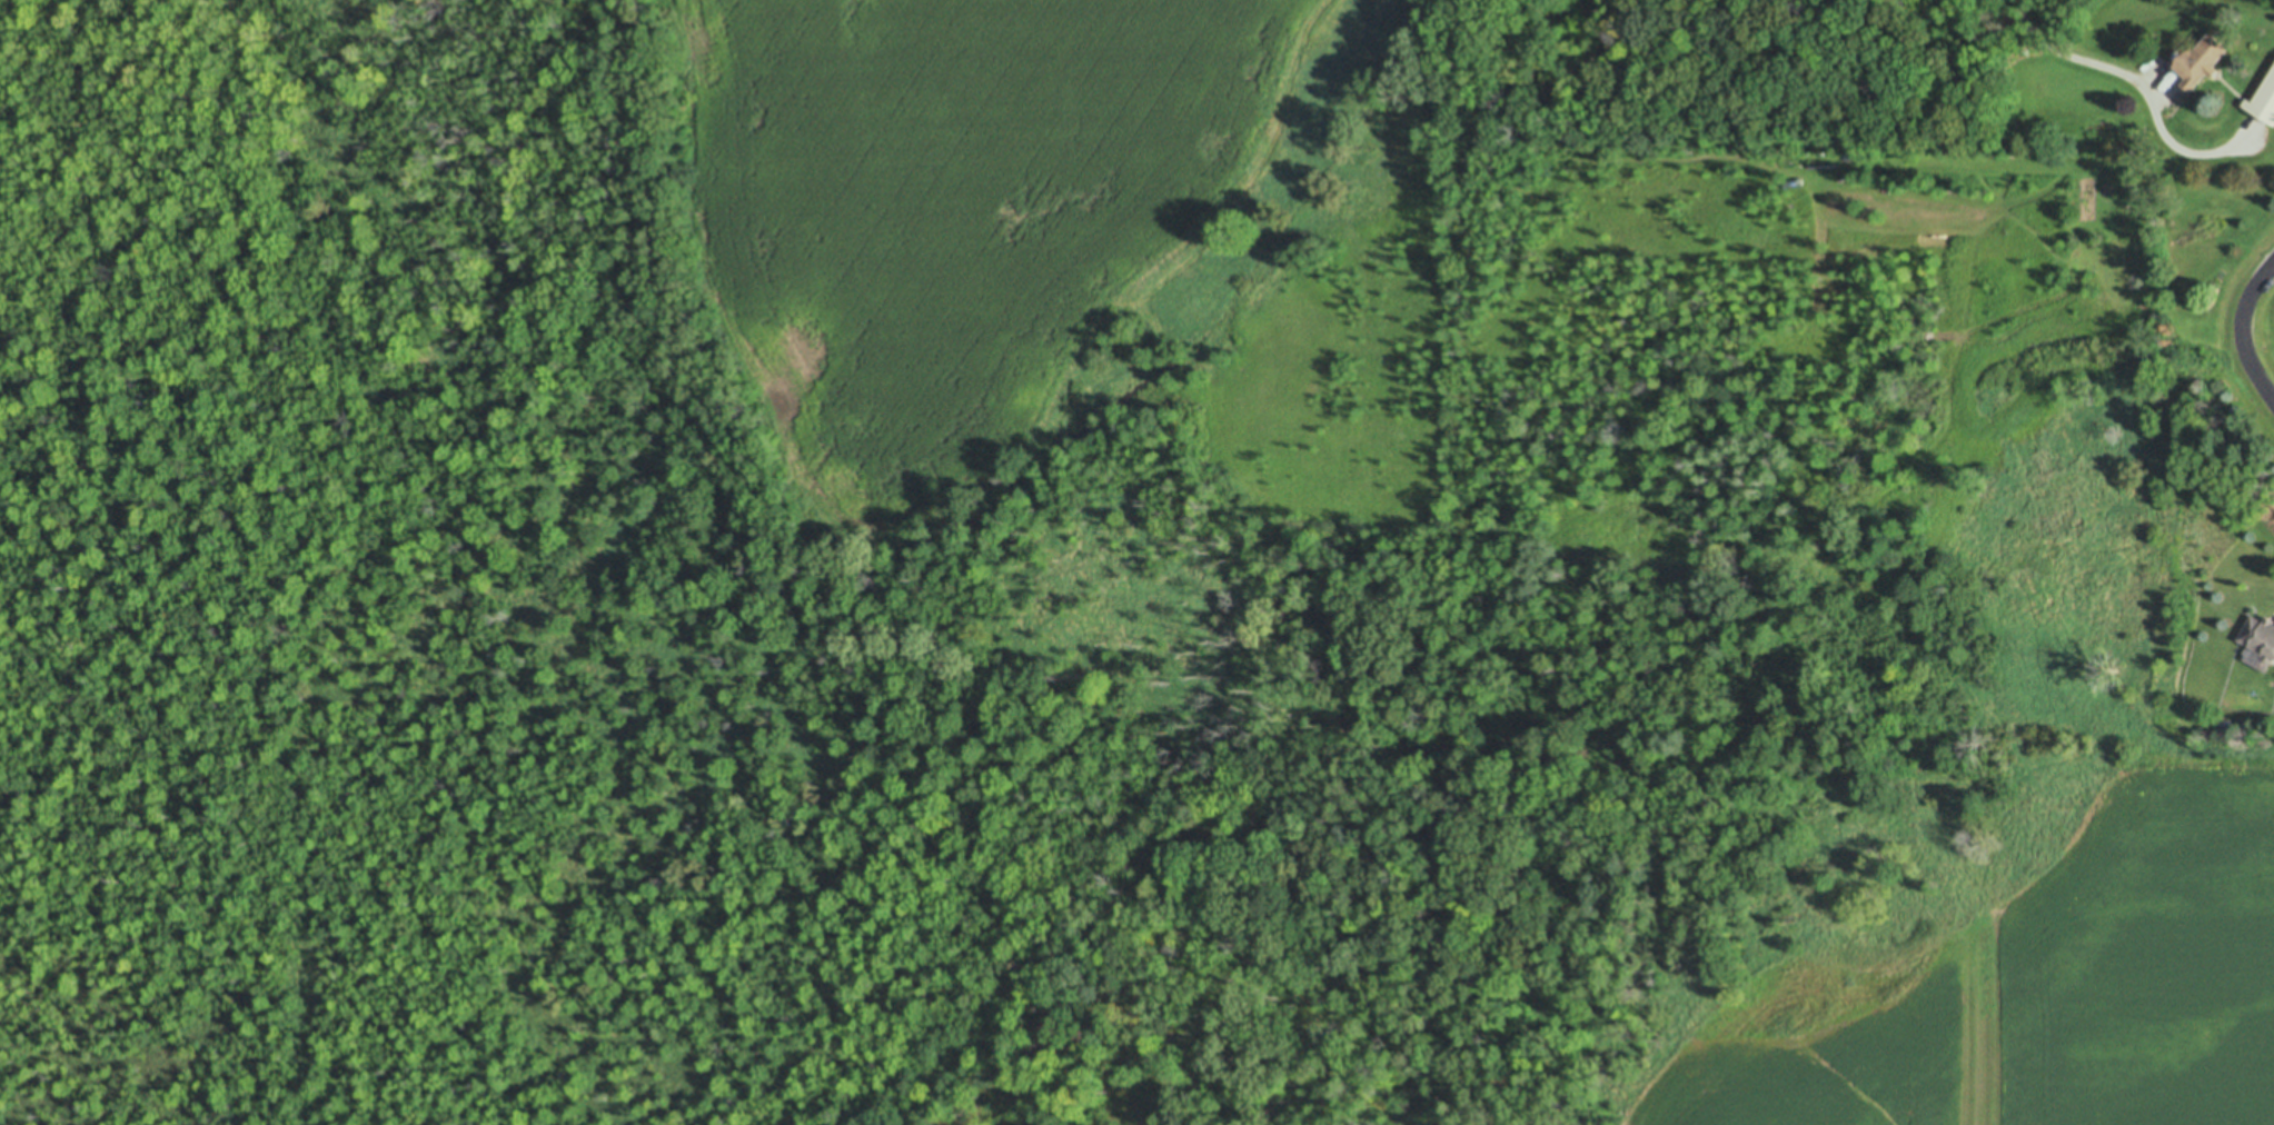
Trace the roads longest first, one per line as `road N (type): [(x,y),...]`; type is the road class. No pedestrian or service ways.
road 1 (residential): [(2273,260),(2243,319),(2246,352),(2273,395)]

